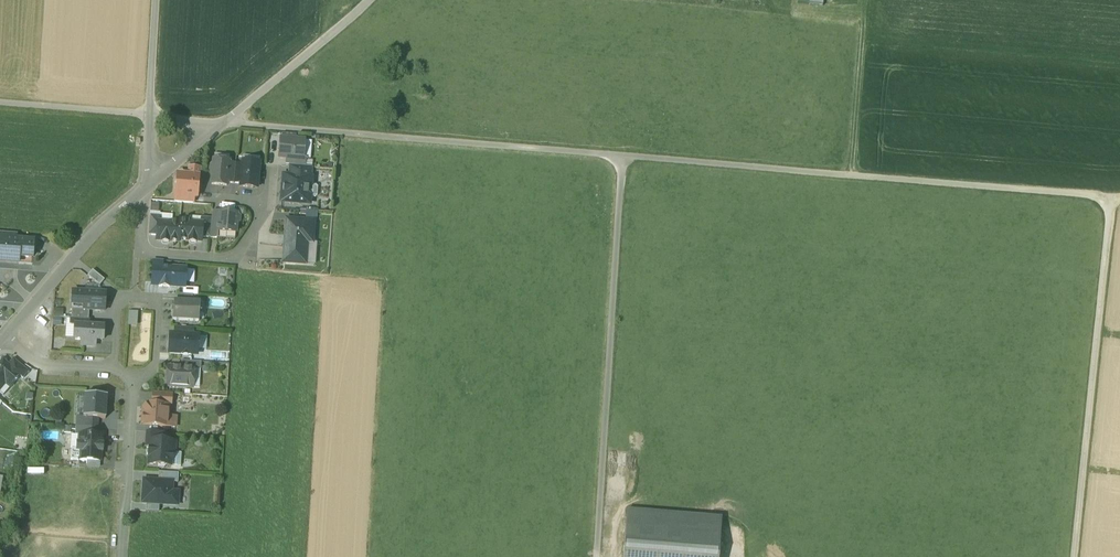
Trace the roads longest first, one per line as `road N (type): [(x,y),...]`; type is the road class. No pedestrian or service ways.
road 1 (track): [(1074,556),(1111,198),(622,158)]
road 2 (residential): [(145,189),(105,221),(0,342)]
road 3 (residential): [(226,126),(372,0)]
road 4 (track): [(851,176),(865,0)]
road 5 (residential): [(122,556),(134,384)]
road 6 (residential): [(136,251),(233,258),(271,204)]
road 7 (track): [(148,118),(0,105)]

